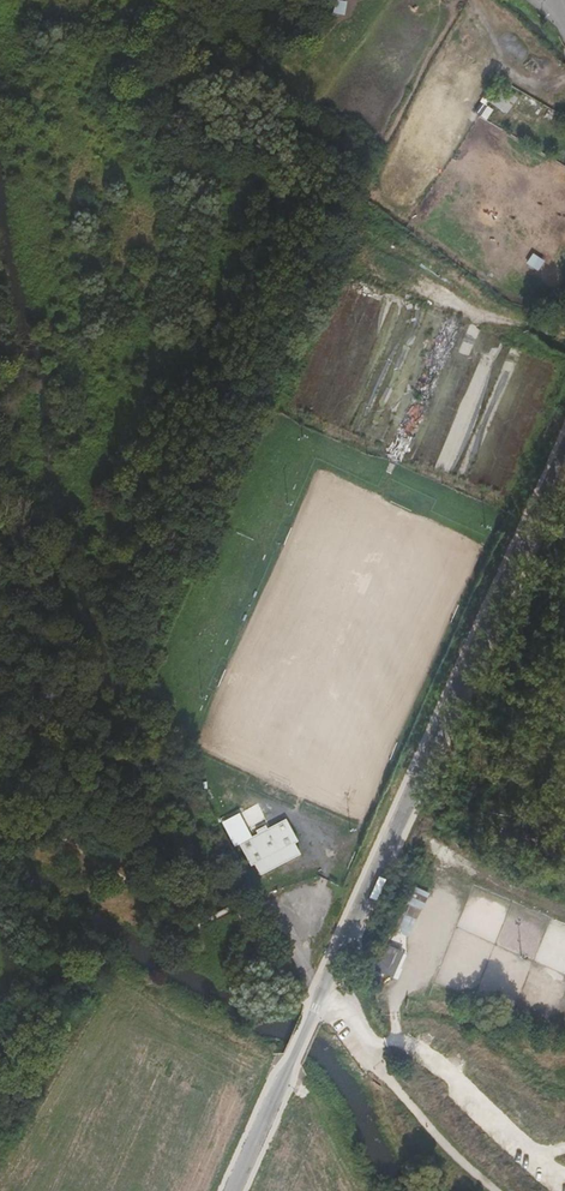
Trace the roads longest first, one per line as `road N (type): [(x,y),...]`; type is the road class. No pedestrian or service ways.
road 1 (tertiary): [(233,1190),(564,455)]

